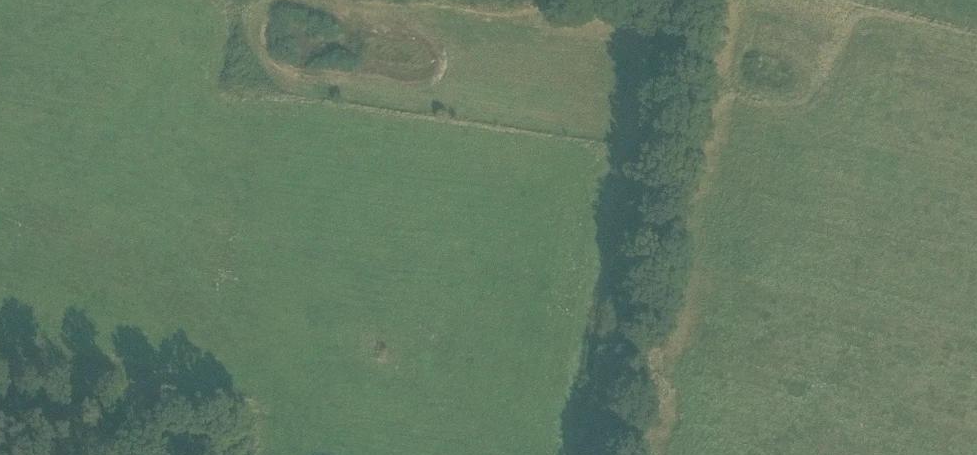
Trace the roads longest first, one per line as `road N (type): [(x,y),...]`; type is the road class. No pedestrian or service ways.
road 1 (track): [(0,364),(151,390),(192,407),(193,454)]

